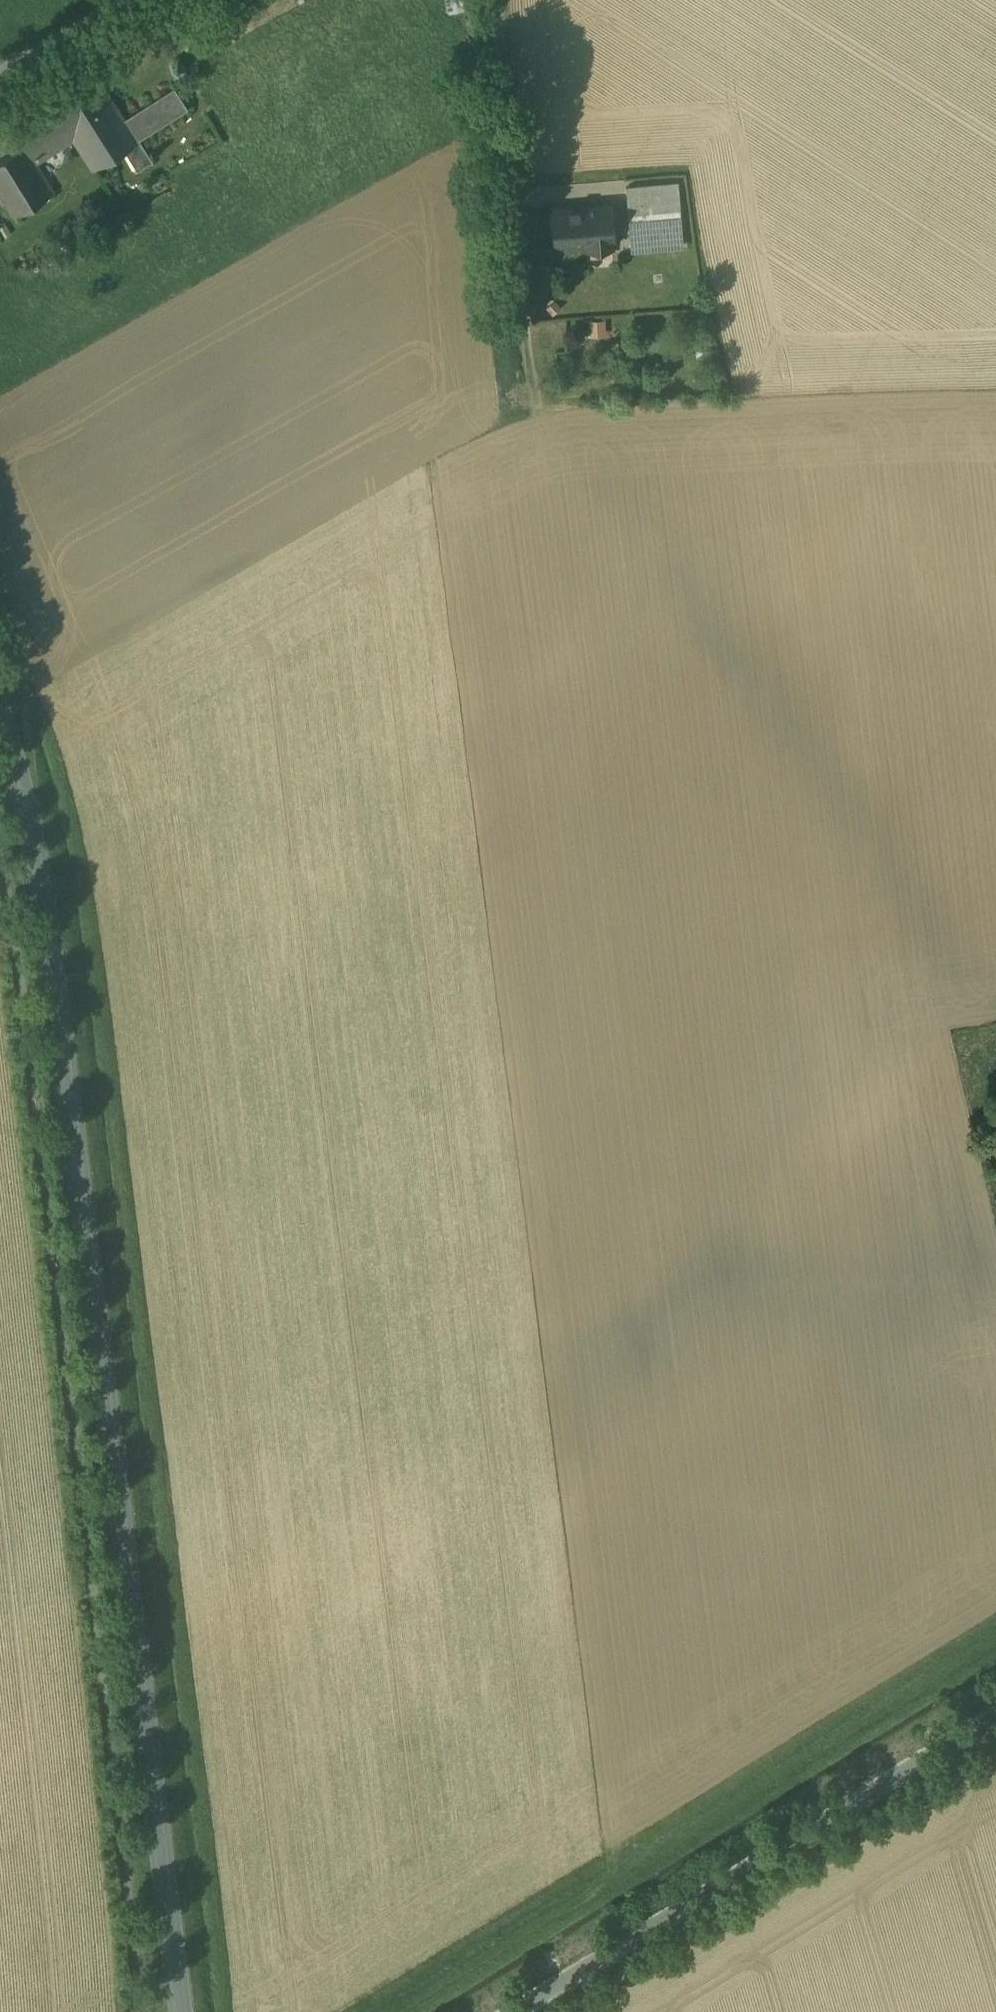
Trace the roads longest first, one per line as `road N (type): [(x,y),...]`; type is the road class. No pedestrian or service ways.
road 1 (unclassified): [(184,2011),(41,864),(0,707)]
road 2 (unclassified): [(995,1716),(514,2011)]
road 3 (unclassified): [(497,0),(525,371)]
road 4 (residential): [(136,0),(0,75)]

